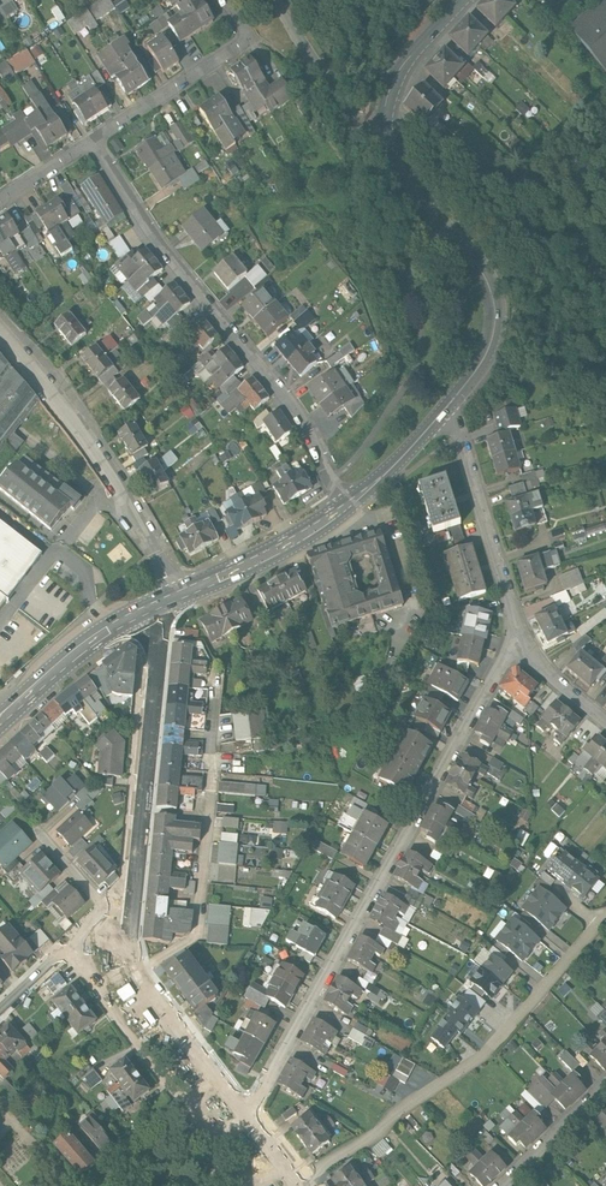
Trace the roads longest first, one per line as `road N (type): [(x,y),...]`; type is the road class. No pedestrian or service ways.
road 1 (residential): [(243,1114),(522,636)]
road 2 (residential): [(91,137),(164,251),(311,436),(345,505)]
road 3 (residential): [(596,921),(492,1050),(391,1117),(377,1136),(295,1182)]
road 4 (residential): [(0,331),(120,489),(178,596)]
road 5 (secondary): [(389,135),(408,183),(470,251),(491,292),(493,331),(455,393)]
road 6 (residential): [(149,608),(158,679),(135,906)]
road 7 (residential): [(522,636),(455,393)]
road 8 (residential): [(224,0),(246,36),(91,137)]
road 9 (residential): [(133,947),(159,1003),(243,1114)]
road 10 (secondary): [(345,505),(178,596)]
road 11 (secondary): [(149,608),(79,651),(0,720)]
road 12 (residential): [(389,135),(354,111),(280,0)]
road 13 (secondary): [(466,0),(406,63),(389,100),(389,135)]
road 14 (secondary): [(455,393),(345,505)]
road 15 (residential): [(133,947),(66,951),(0,1007)]
road 16 (residential): [(605,1086),(500,1185)]

